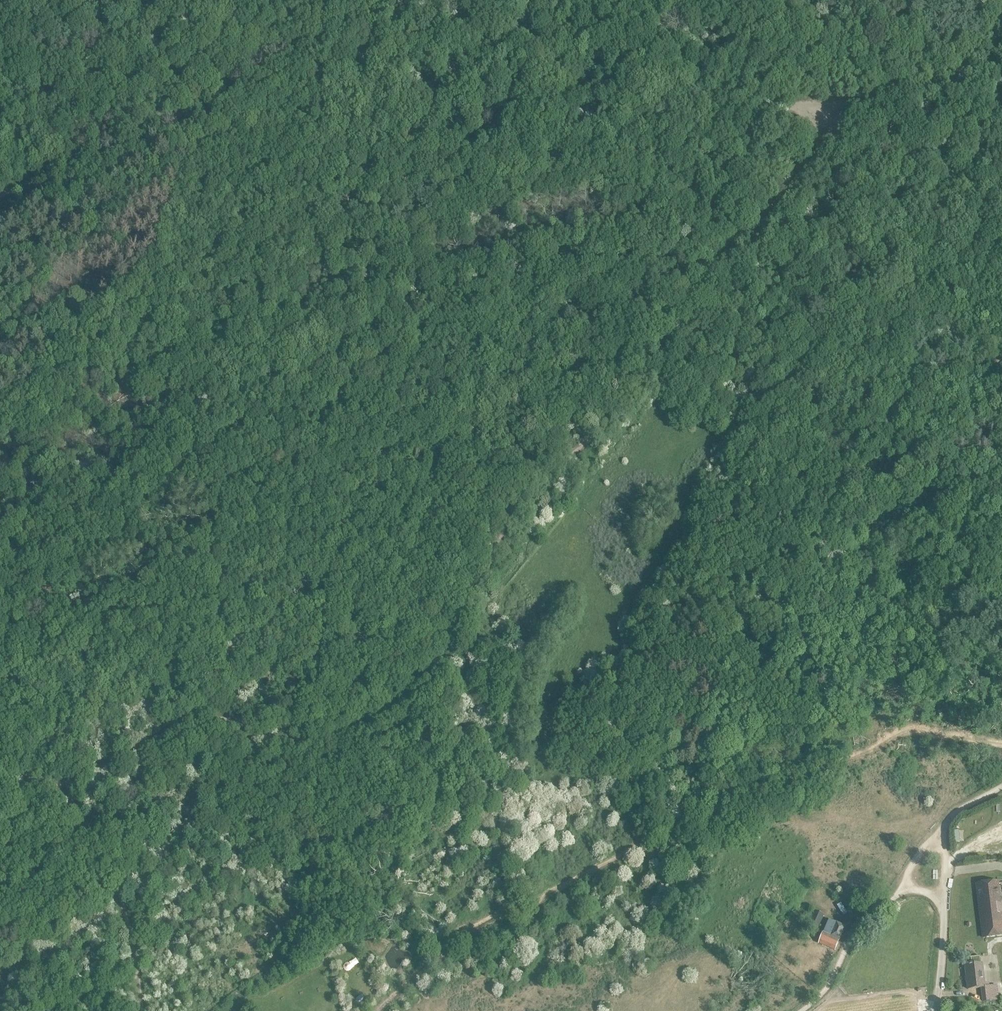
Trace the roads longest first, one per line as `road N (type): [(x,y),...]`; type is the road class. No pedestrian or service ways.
road 1 (track): [(141,1010),(119,880),(92,829),(61,796)]
road 2 (track): [(943,829),(795,1010)]

